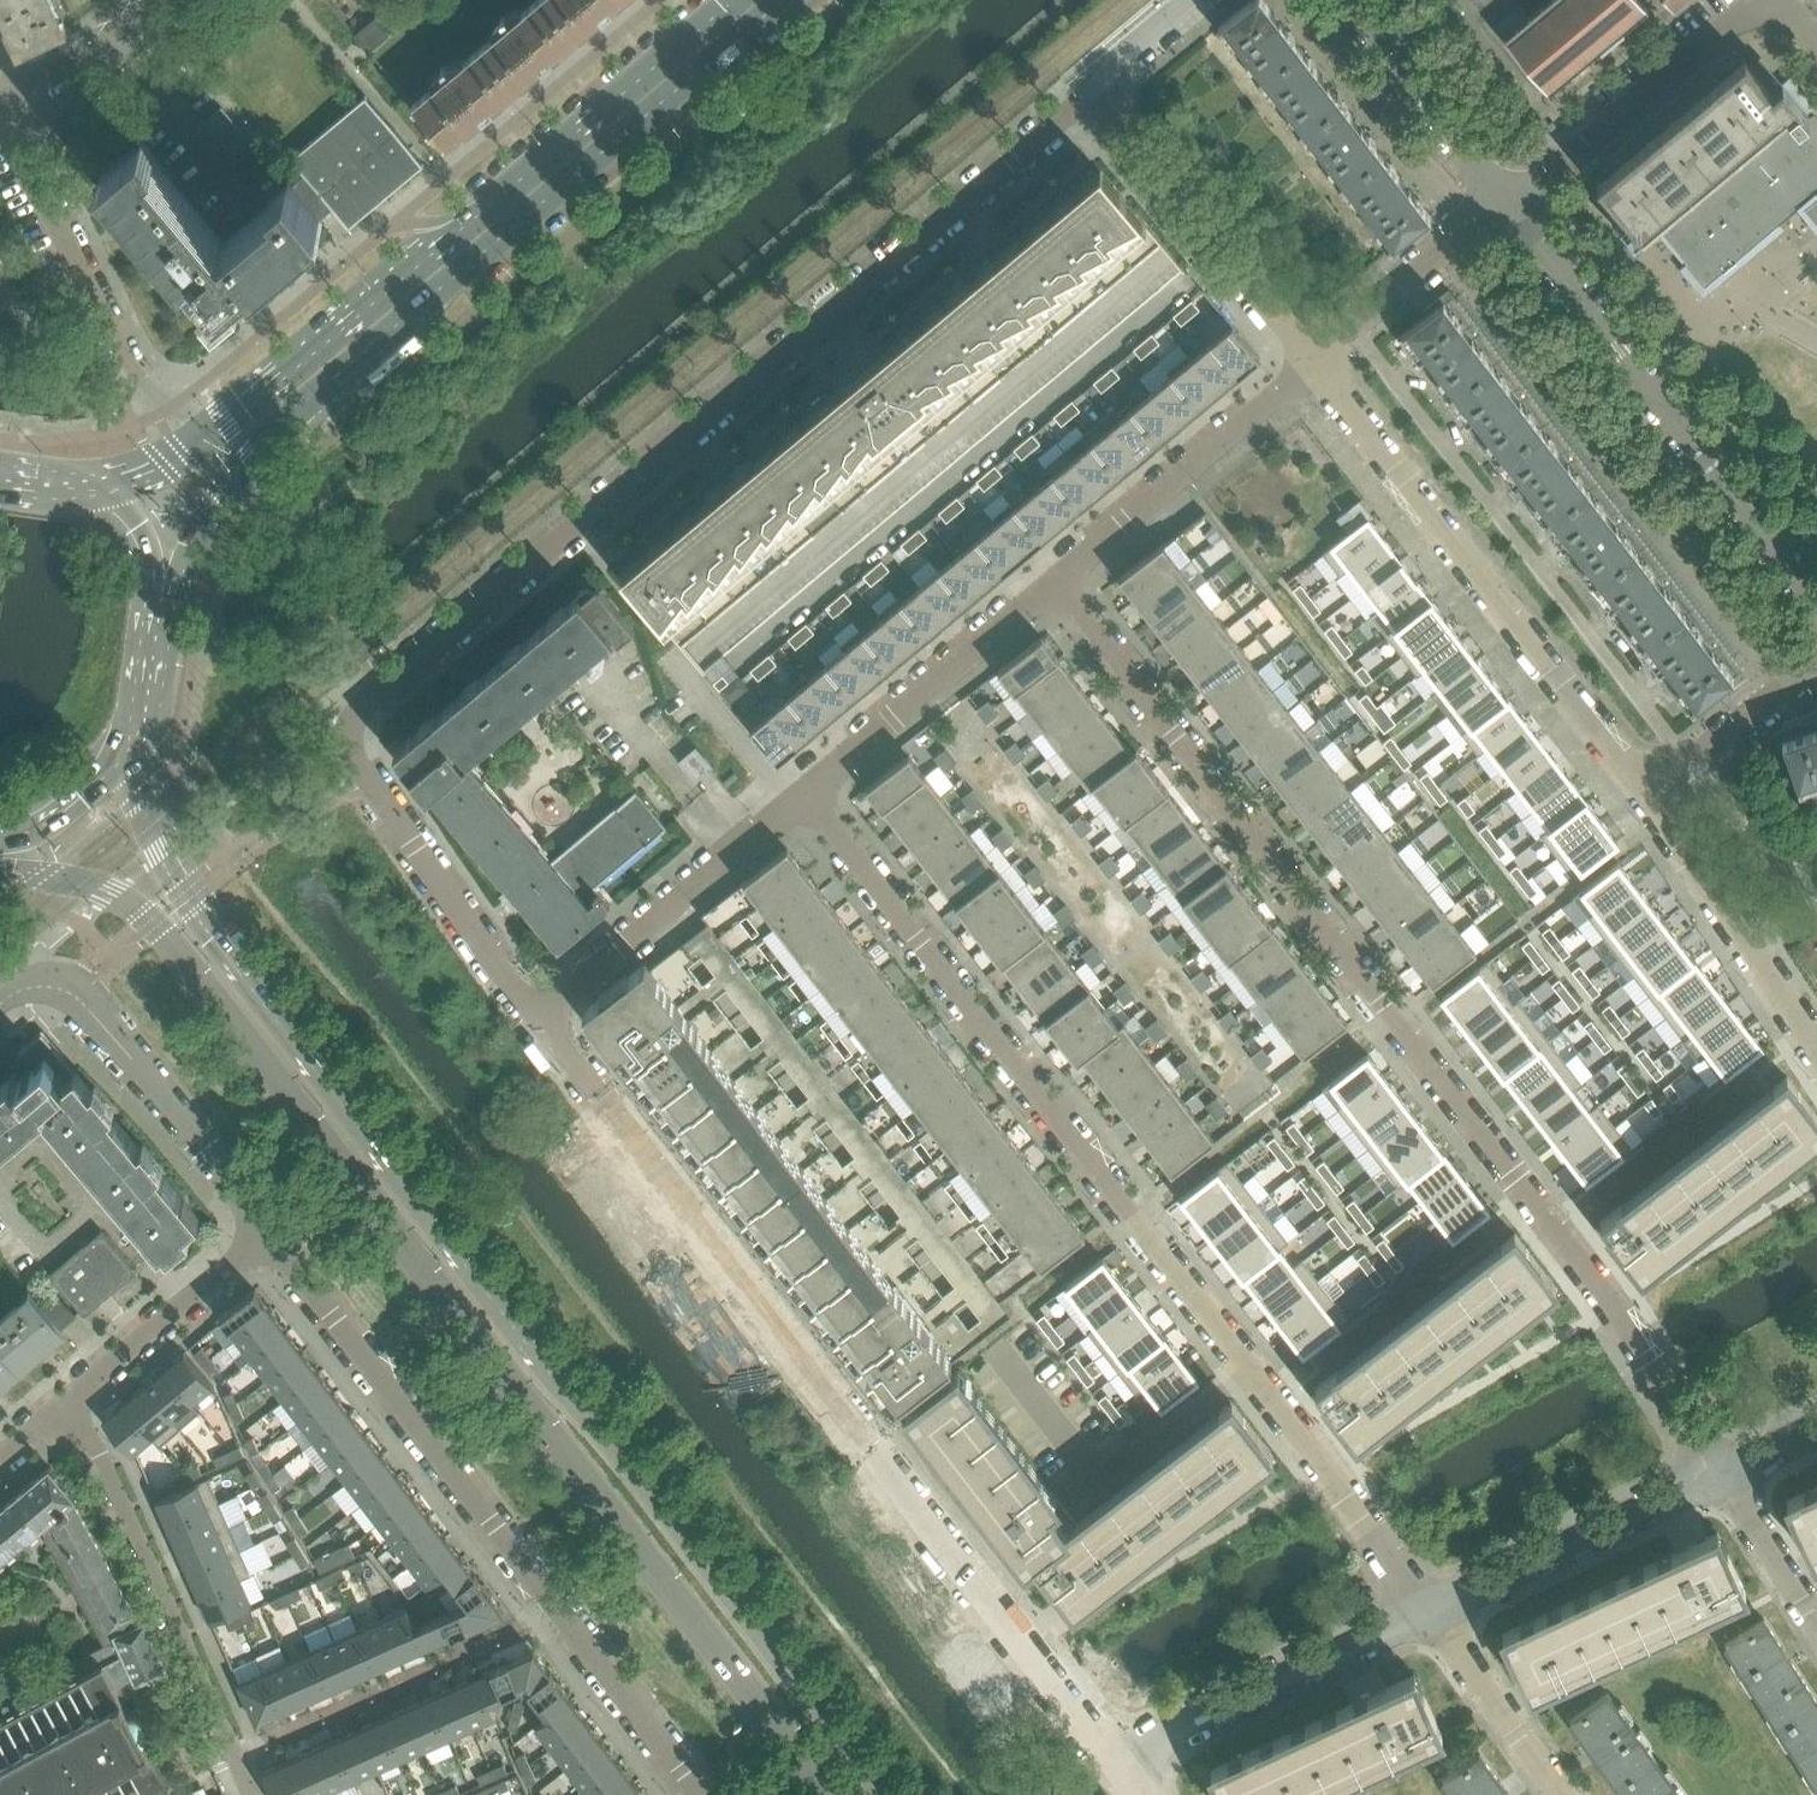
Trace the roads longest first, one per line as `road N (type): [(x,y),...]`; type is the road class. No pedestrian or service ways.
road 1 (residential): [(531,1015),(368,783),(358,732),(372,692),(1092,88)]
road 2 (secondary): [(881,1794),(178,890),(144,816),(131,746)]
road 3 (secondary): [(0,865),(110,893),(160,927),(826,1794)]
road 4 (residential): [(1723,1475),(1393,1020),(1055,582)]
road 5 (residential): [(1426,1616),(1330,1467),(803,793)]
road 6 (residential): [(1120,1775),(531,1015)]
road 7 (secondary): [(161,590),(248,461),(792,0)]
road 8 (secondary): [(725,0),(196,439)]
road 9 (residential): [(1646,800),(1310,359)]
road 10 (residential): [(1507,196),(1816,597)]
road 11 (residential): [(265,1233),(561,1614)]
road 12 (residential): [(196,439),(155,395),(86,271),(6,114),(9,90)]
road 13 (residential): [(60,1408),(97,1444),(236,1760)]
road 14 (residential): [(1816,39),(1799,18),(1755,9),(1507,196)]
road 15 (residential): [(236,1760),(561,1614)]
road 16 (residential): [(531,1015),(803,793)]
road 17 (residential): [(1310,359),(1092,88)]
road 18 (residential): [(1120,1775),(1426,1616)]
road 19 (residential): [(1055,582),(1310,359)]
road 20 (residential): [(1426,1616),(1723,1475)]
road 21 (residential): [(803,793),(1055,582)]
road 22 (residential): [(73,995),(265,1233)]
road 23 (residential): [(1816,1053),(1646,800)]
road 24 (residential): [(60,1408),(265,1233)]
road 25 (residential): [(1310,359),(1507,196)]
road 26 (residential): [(1507,196),(1355,0)]
road 27 (residential): [(561,1614),(699,1794)]
road 28 (residential): [(1561,1794),(1426,1616)]
road 29 (residential): [(1646,800),(1816,663)]
road 30 (residential): [(1723,1475),(1816,1622)]
road 31 (residential): [(9,90),(58,75),(150,0)]
road 32 (secondary): [(0,844),(80,798),(131,746)]
road 33 (secondary): [(131,746),(161,590)]
road 34 (residential): [(1092,88),(1197,0)]
road 35 (secondary): [(161,590),(133,529),(82,489)]
road 36 (secondary): [(196,439),(128,479),(82,489)]

